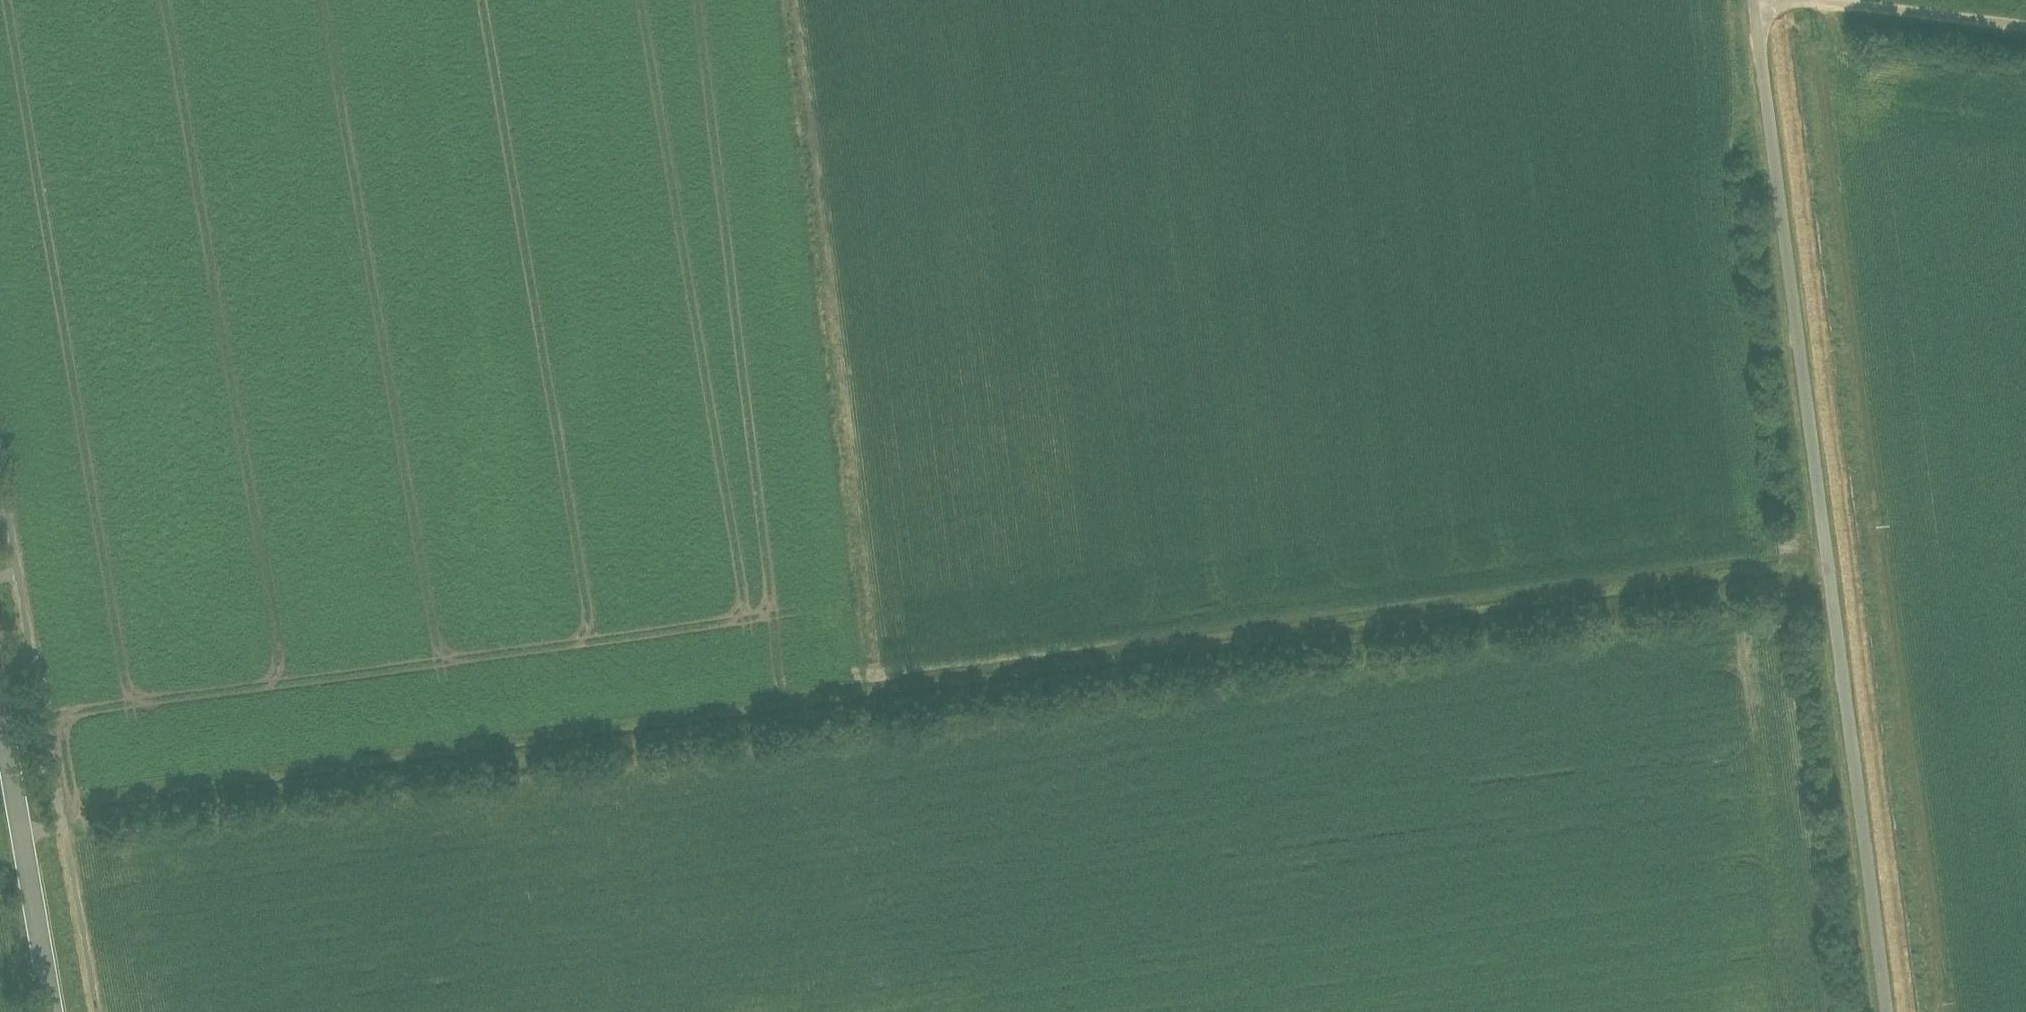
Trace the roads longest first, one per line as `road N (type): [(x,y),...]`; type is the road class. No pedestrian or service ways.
road 1 (residential): [(1752,0),(1888,1011)]
road 2 (tertiary): [(0,703),(53,1011)]
road 3 (residential): [(2025,32),(1765,0)]

